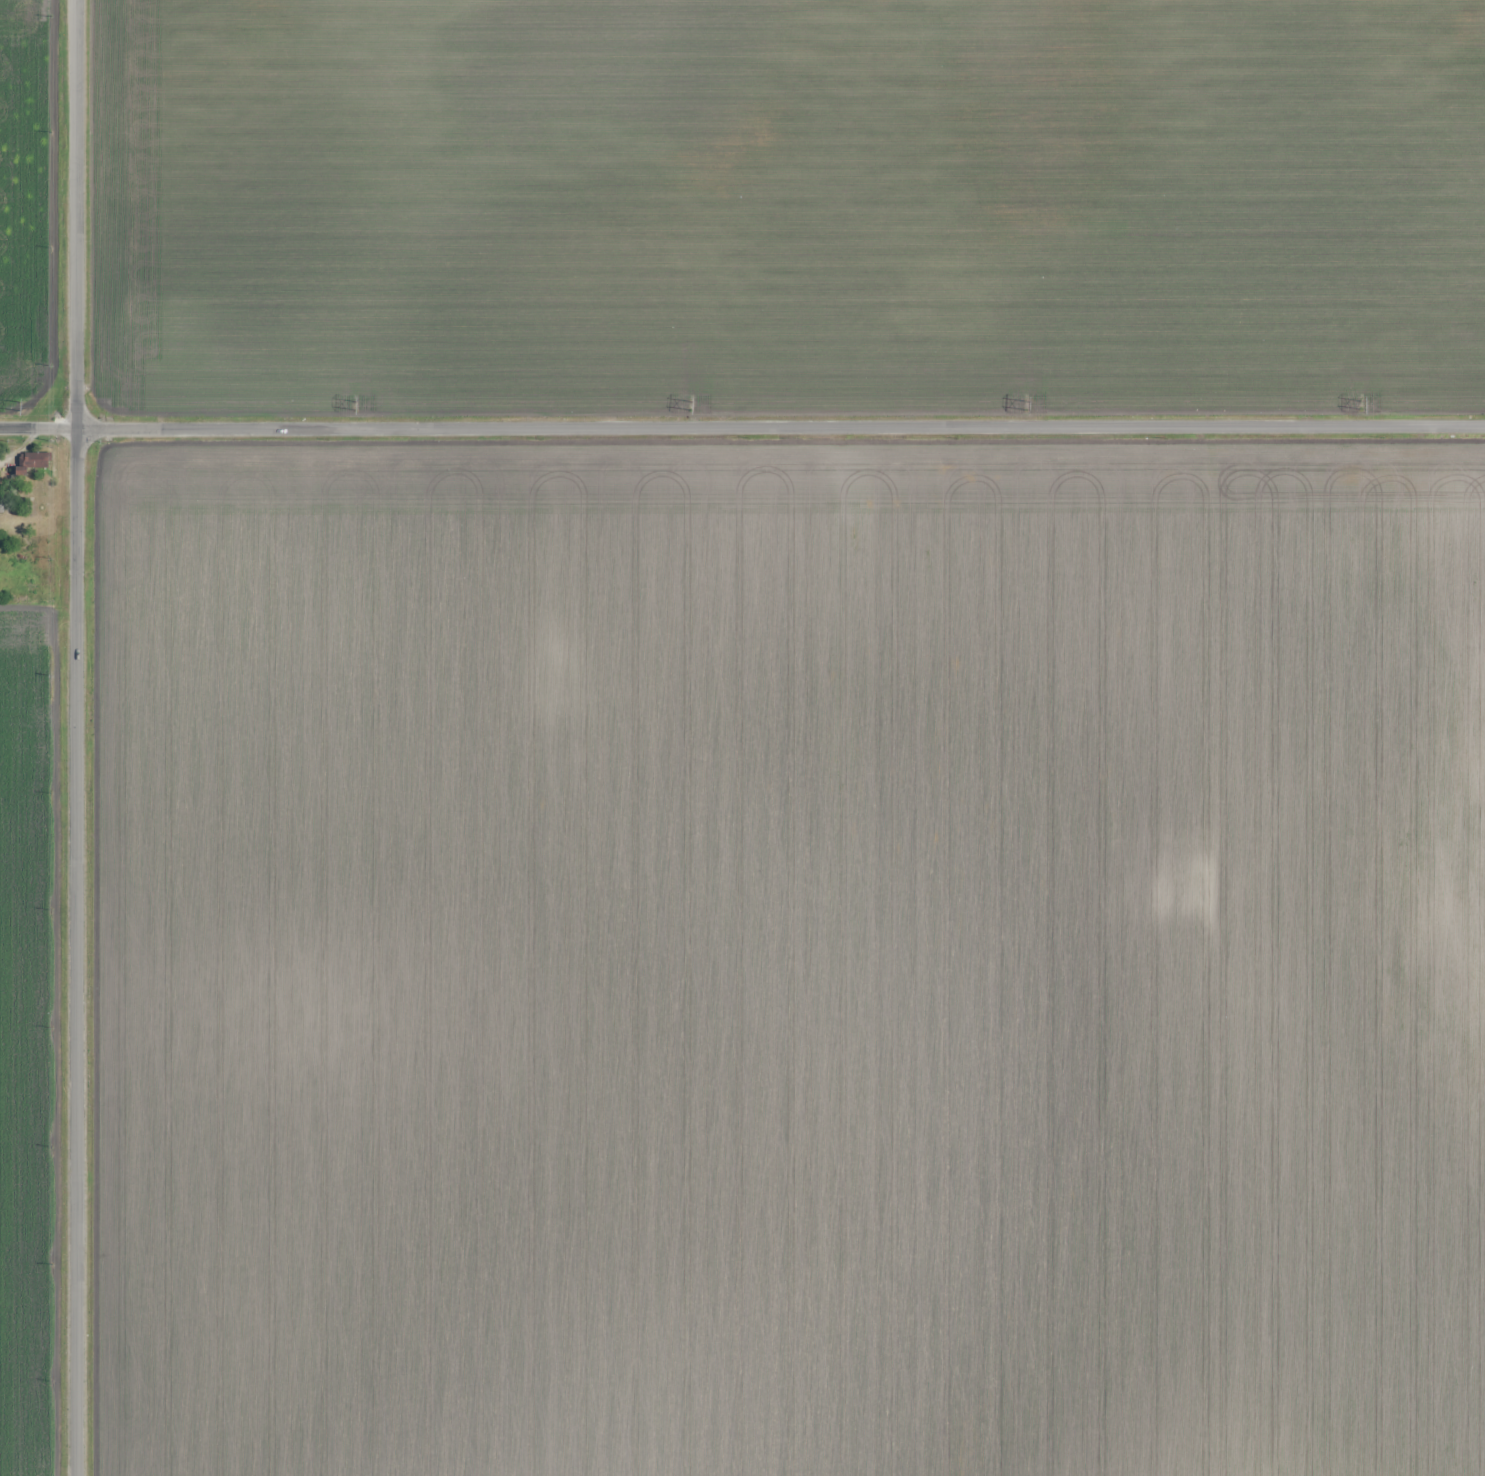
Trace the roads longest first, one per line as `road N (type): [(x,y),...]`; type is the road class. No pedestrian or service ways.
road 1 (residential): [(1484,426),(0,428)]
road 2 (residential): [(77,0),(79,1475)]

